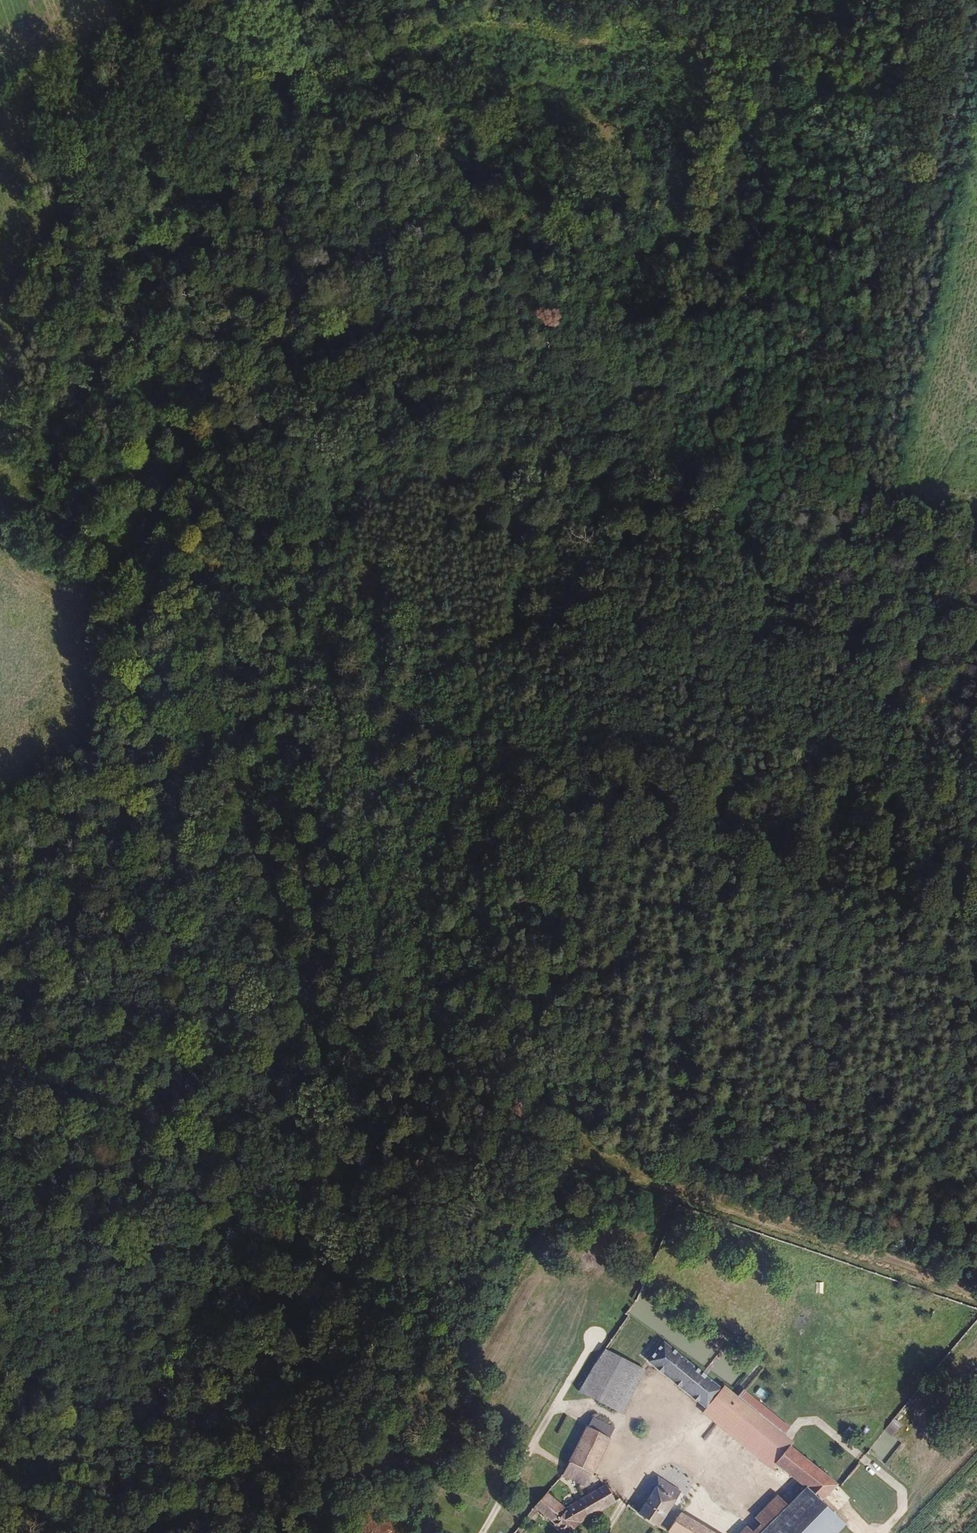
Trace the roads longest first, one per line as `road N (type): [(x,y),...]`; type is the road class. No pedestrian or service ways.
road 1 (track): [(0,1265),(59,1306),(96,1353),(135,1424),(177,1444),(222,1448),(244,1410),(251,1357),(295,1224),(335,1181),(350,1142),(338,1088),(271,940),(227,750),(208,592),(230,415),(337,252)]
road 2 (track): [(865,894),(832,839),(741,755),(656,716),(561,678),(495,667),(464,701),(422,708),(392,697),(361,664),(339,617),(349,537),(366,500),(388,476),(424,469),(535,481),(552,468),(552,454),(398,348),(337,252)]
road 3 (track): [(976,924),(664,841),(637,844),(598,871),(586,907),(567,1079),(587,1154),(976,1296)]
road 4 (track): [(0,278),(65,221),(116,155),(166,0)]
road 5 (track): [(337,252),(294,143),(255,0)]
road 6 (track): [(552,454),(650,382),(735,400)]
road 7 (track): [(79,1532),(38,1471),(0,1437)]

